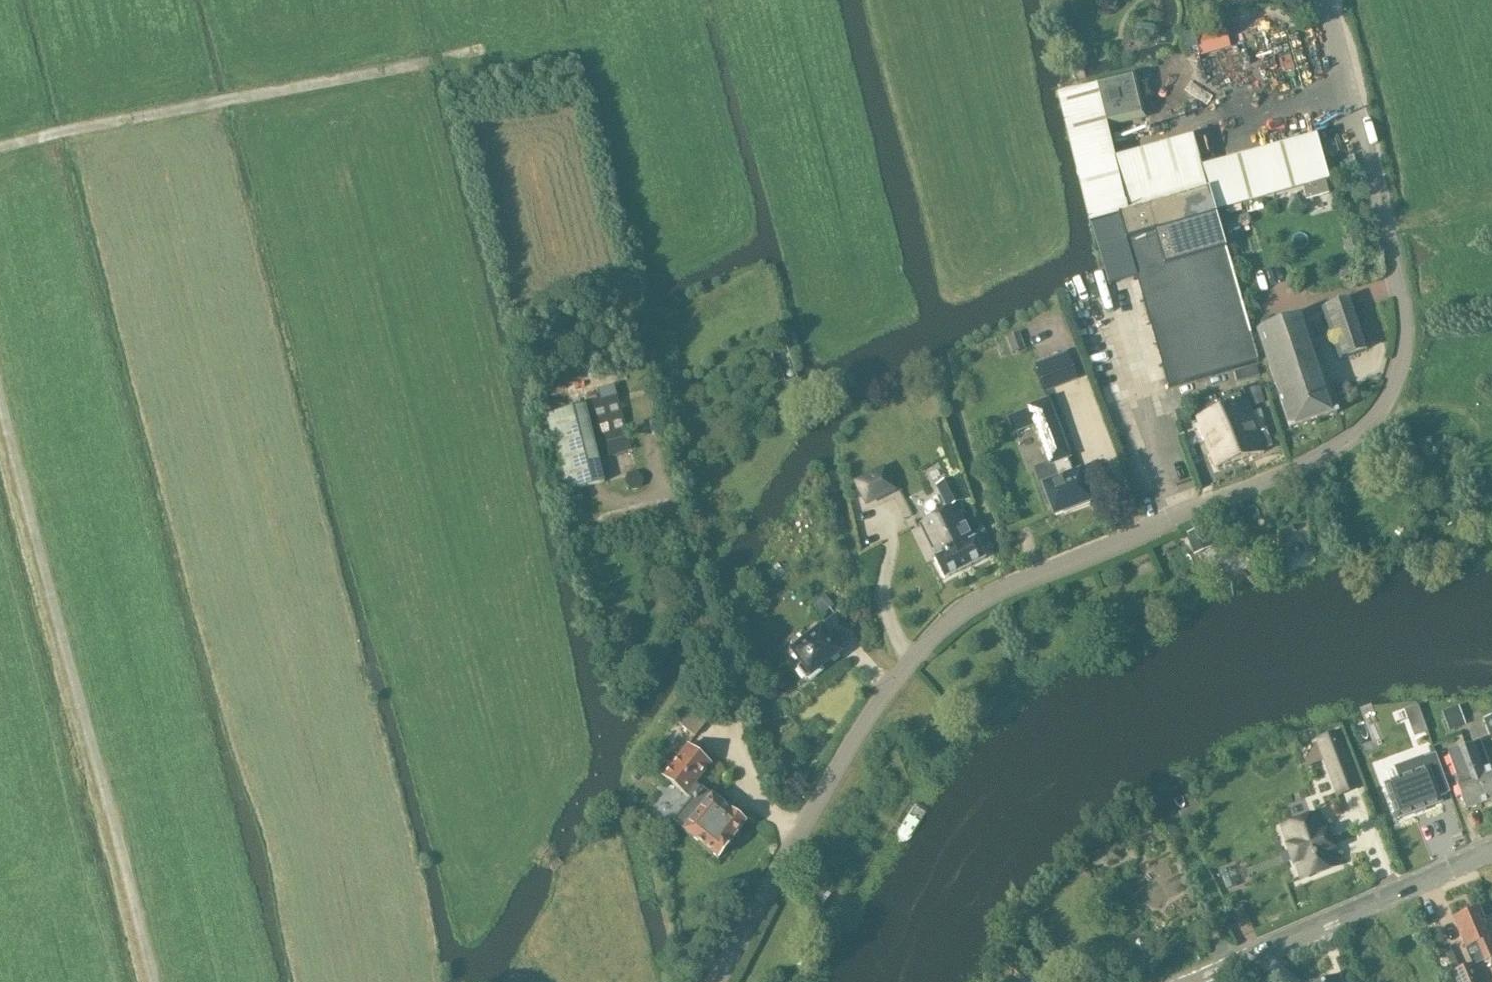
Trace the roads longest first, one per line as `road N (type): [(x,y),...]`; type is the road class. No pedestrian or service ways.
road 1 (tertiary): [(714,981),(875,707),(959,612),(1308,462),(1348,439),(1391,389),(1405,329),(1401,292),(1325,0)]
road 2 (tertiary): [(1188,981),(1491,851)]

